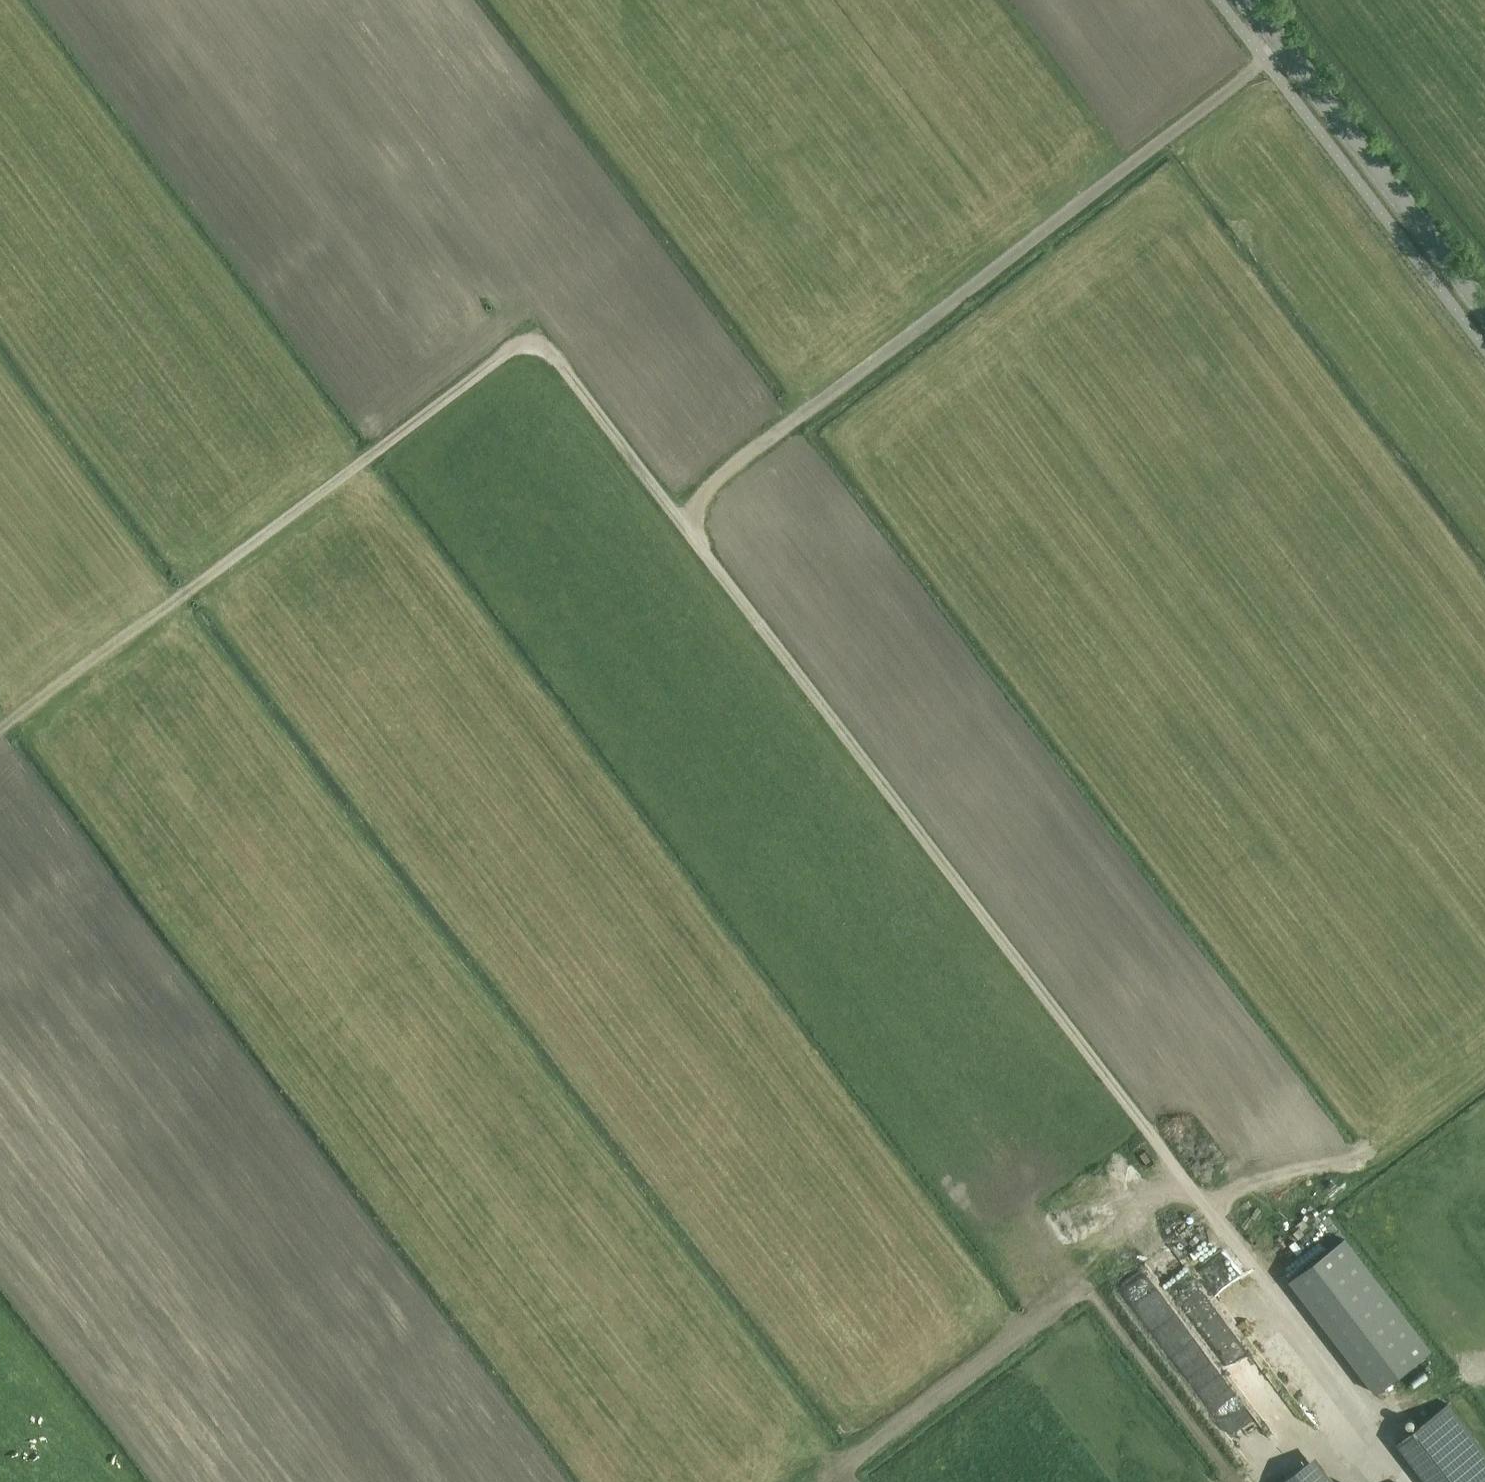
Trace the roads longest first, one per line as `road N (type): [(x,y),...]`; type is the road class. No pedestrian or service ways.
road 1 (tertiary): [(1484,312),(1245,0)]

